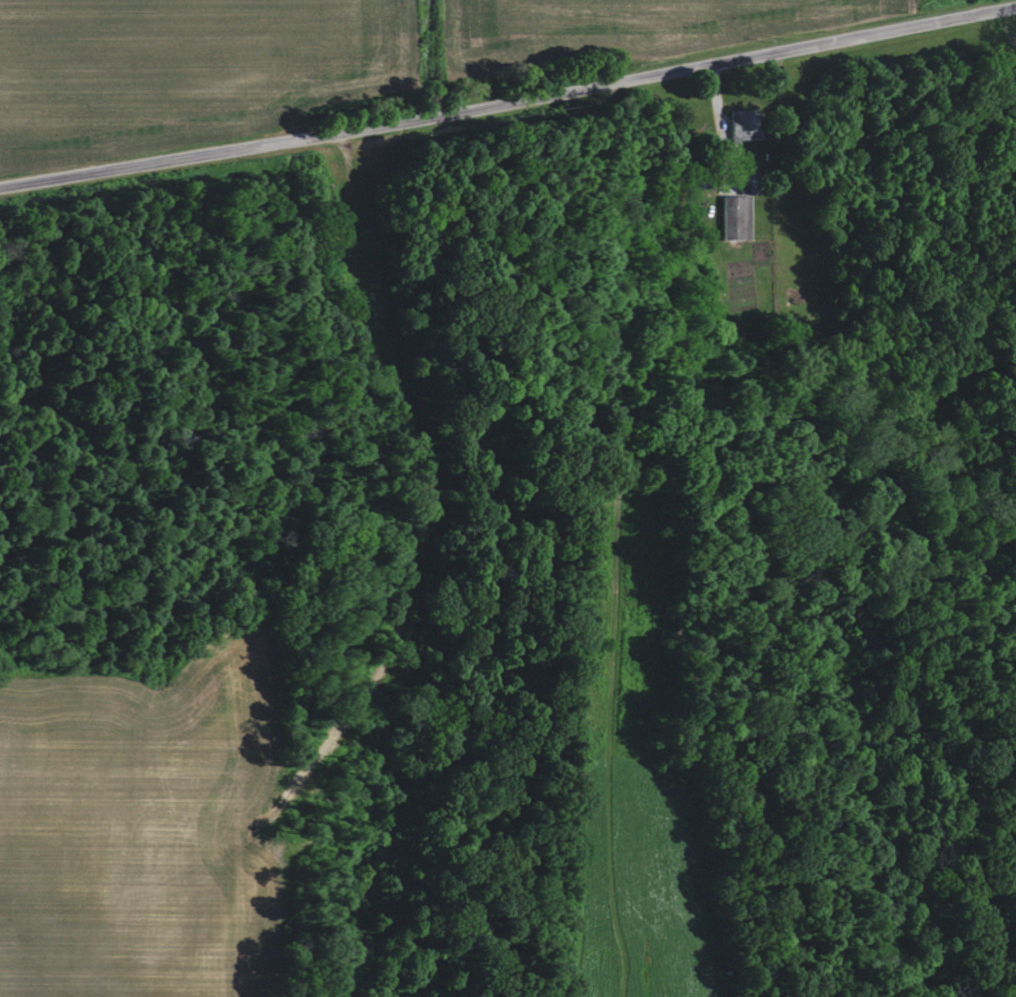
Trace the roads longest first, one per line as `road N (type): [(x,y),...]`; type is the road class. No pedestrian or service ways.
road 1 (residential): [(0,184),(1015,4)]
road 2 (residential): [(730,177),(726,57)]

